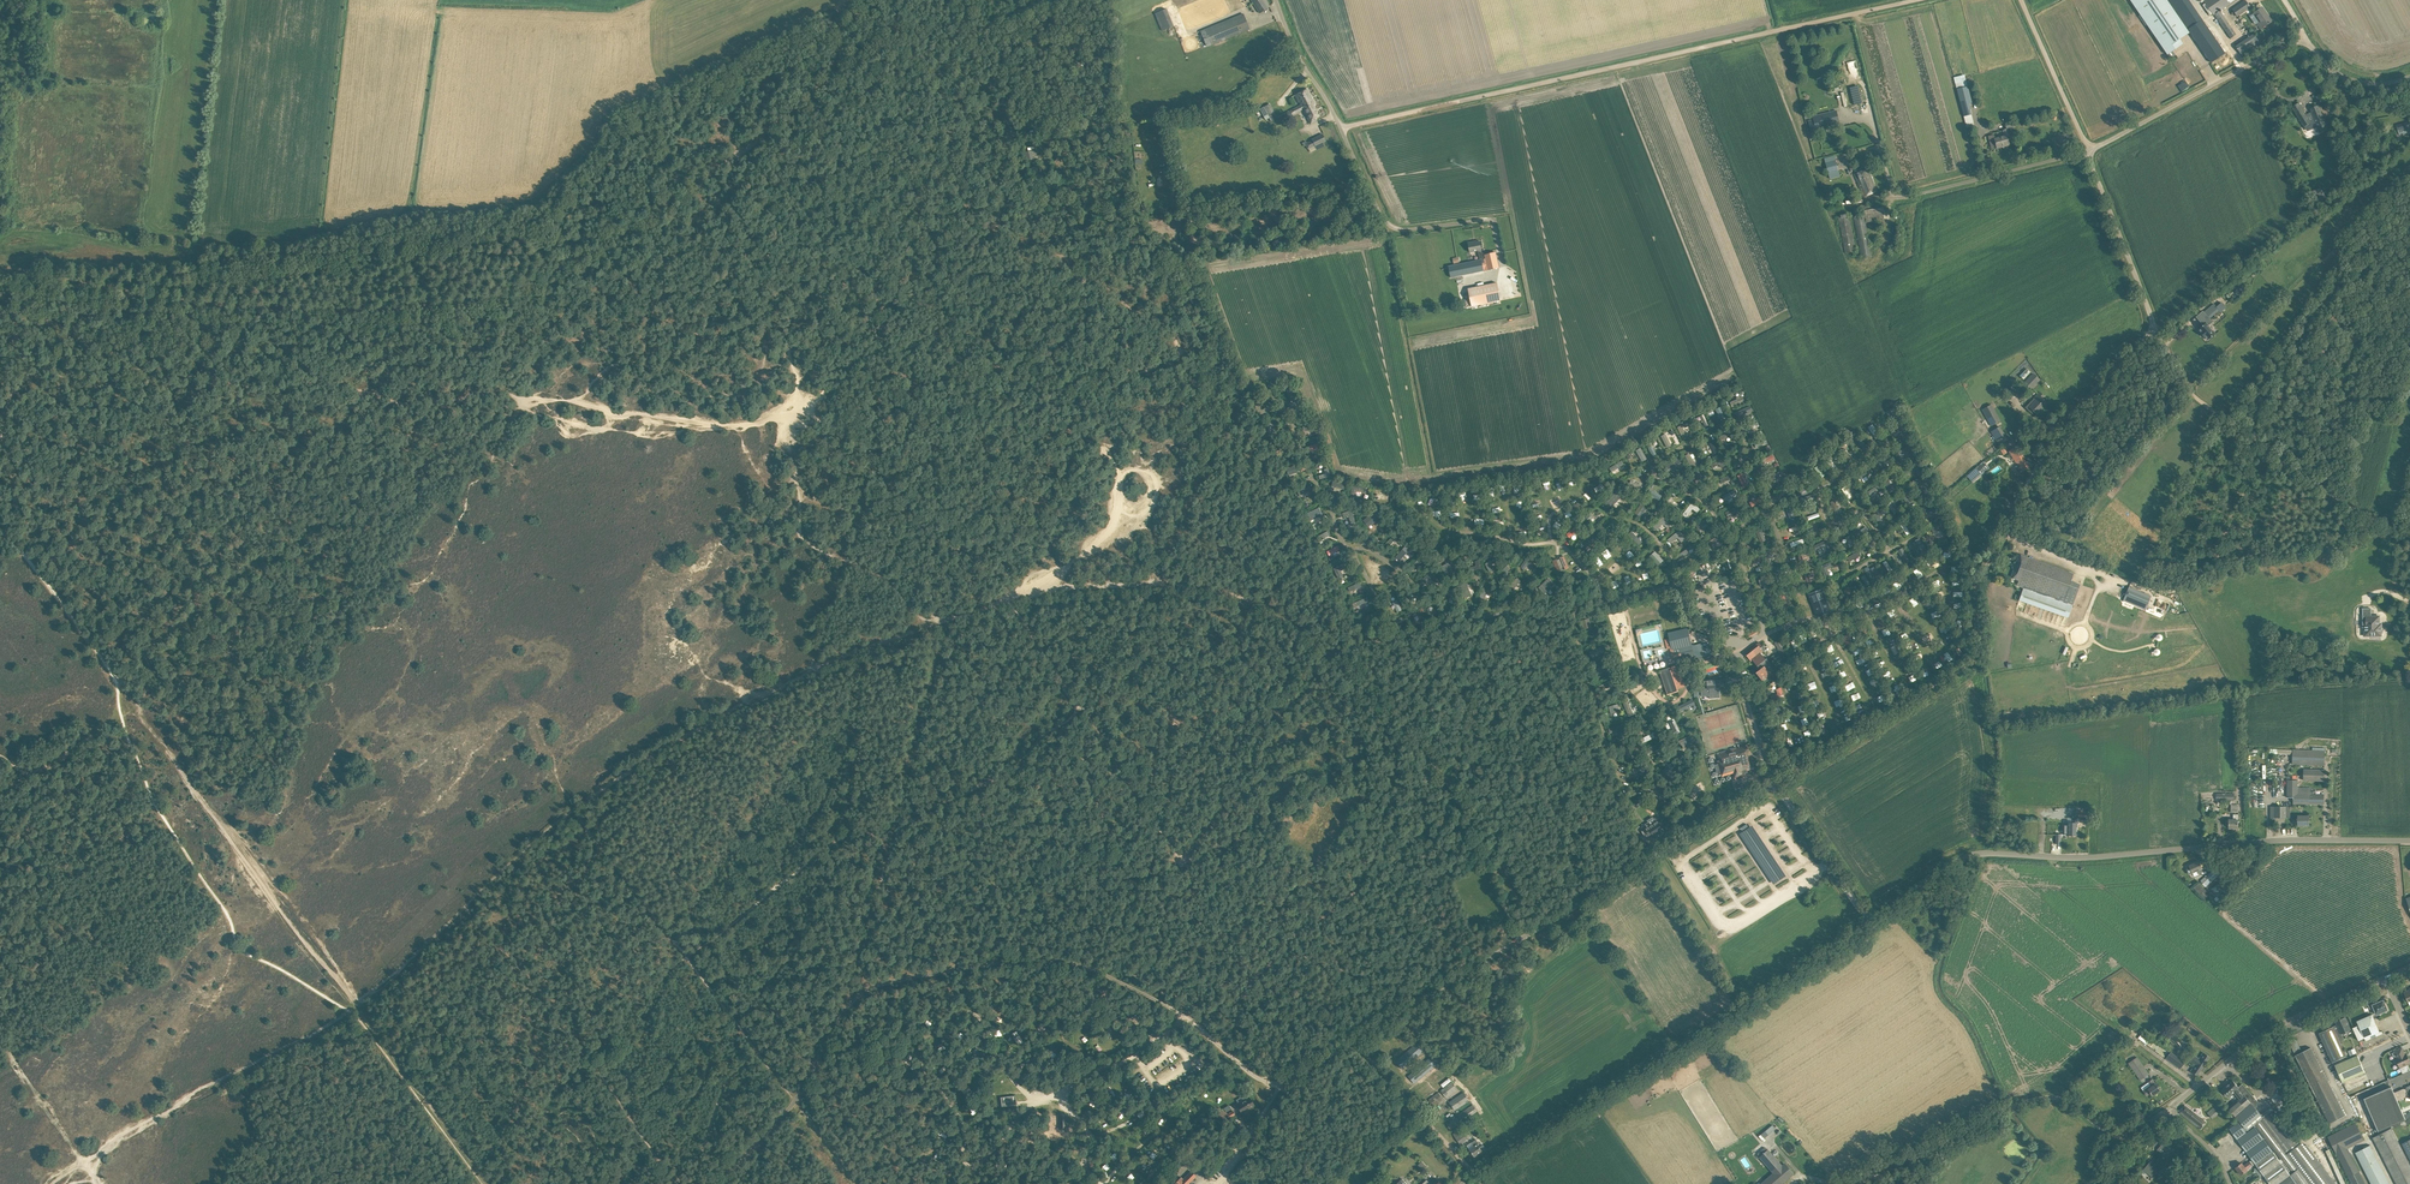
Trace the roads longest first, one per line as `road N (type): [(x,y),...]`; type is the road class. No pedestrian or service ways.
road 1 (unclassified): [(1281,1084),(1773,784),(1871,916),(1972,855),(2091,859),(2272,841),(2409,841)]
road 2 (track): [(1340,128),(1914,0)]
road 3 (unclassified): [(1987,561),(2061,422),(2155,326),(2089,150)]
road 4 (track): [(1476,1174),(1803,971),(1863,912)]
road 5 (unclassified): [(1492,220),(1389,225),(1277,0)]
road 6 (unclassified): [(1867,1183),(2041,1099),(2069,1101),(2111,1133),(2128,1135),(2170,1107)]
road 7 (track): [(1772,503),(1735,425),(1651,466),(1653,475),(1707,506),(1731,540)]
road 8 (track): [(2376,201),(2185,386)]
road 9 (unclassified): [(2170,1107),(2266,1032),(2383,977)]
road 10 (unclassified): [(2089,150),(2287,44),(2309,44)]
road 11 (track): [(2319,483),(2195,399),(2155,326)]
road 12 (track): [(359,1006),(488,1183)]
road 13 (unclassified): [(1891,197),(2089,150)]
road 14 (track): [(1485,1183),(1355,1040)]
road 15 (track): [(418,1098),(269,1183)]
road 16 (track): [(2022,0),(2089,150)]

